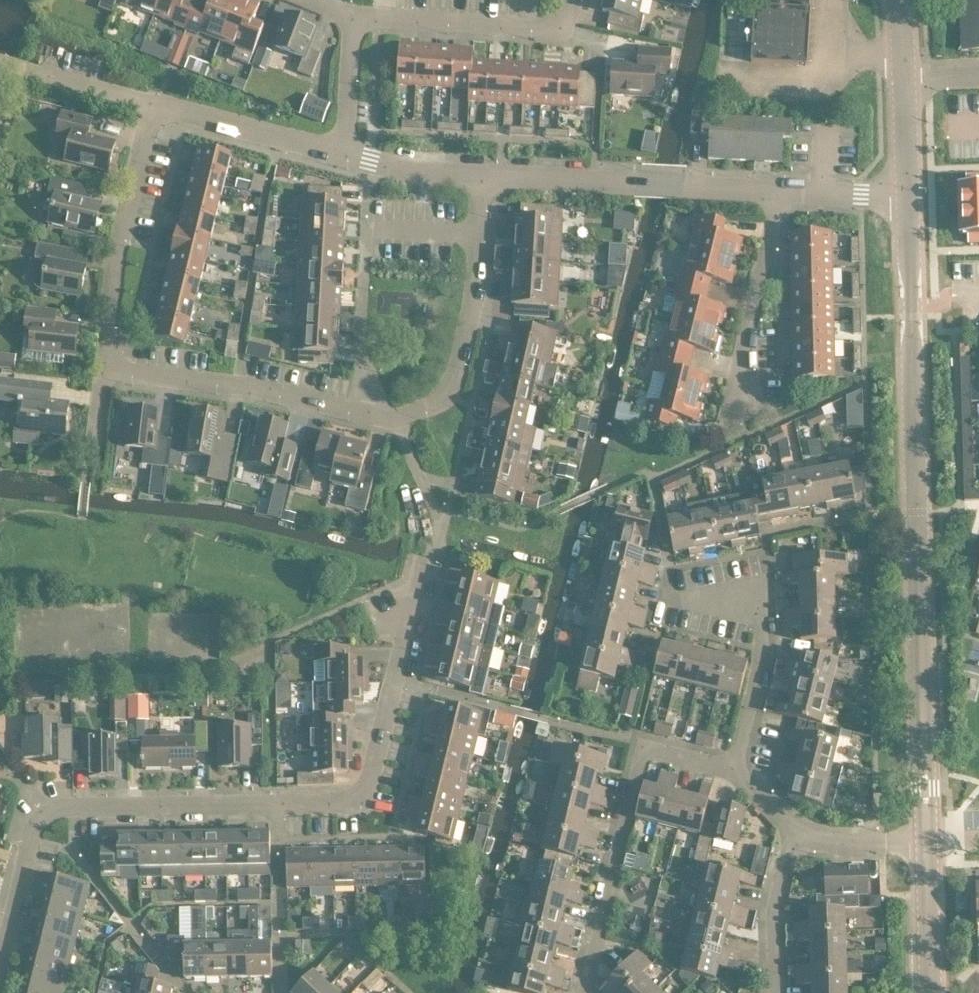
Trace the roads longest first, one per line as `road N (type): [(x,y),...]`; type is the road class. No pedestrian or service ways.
road 1 (residential): [(0,980),(33,829),(72,803),(362,800),(426,561)]
road 2 (tertiary): [(925,840),(907,196)]
road 3 (residential): [(736,765),(644,745),(584,992)]
road 4 (residential): [(779,190),(481,175)]
road 5 (residential): [(395,420),(109,364)]
road 6 (residential): [(395,420),(455,390),(474,297),(481,175)]
road 7 (residential): [(109,364),(118,251),(155,102)]
road 8 (residential): [(736,765),(760,682),(758,599),(678,604)]
road 9 (residential): [(357,19),(570,31),(577,0)]
road 10 (residential): [(736,408),(779,190)]
road 11 (residential): [(345,155),(155,102)]
road 12 (residential): [(778,992),(776,910),(797,834)]
road 13 (tertiary): [(931,992),(925,840)]
road 14 (residential): [(481,175),(420,173),(345,155)]
road 15 (residential): [(345,155),(357,19)]
road 16 (residential): [(797,834),(817,842),(925,840)]
road 17 (residential): [(85,481),(109,364)]

